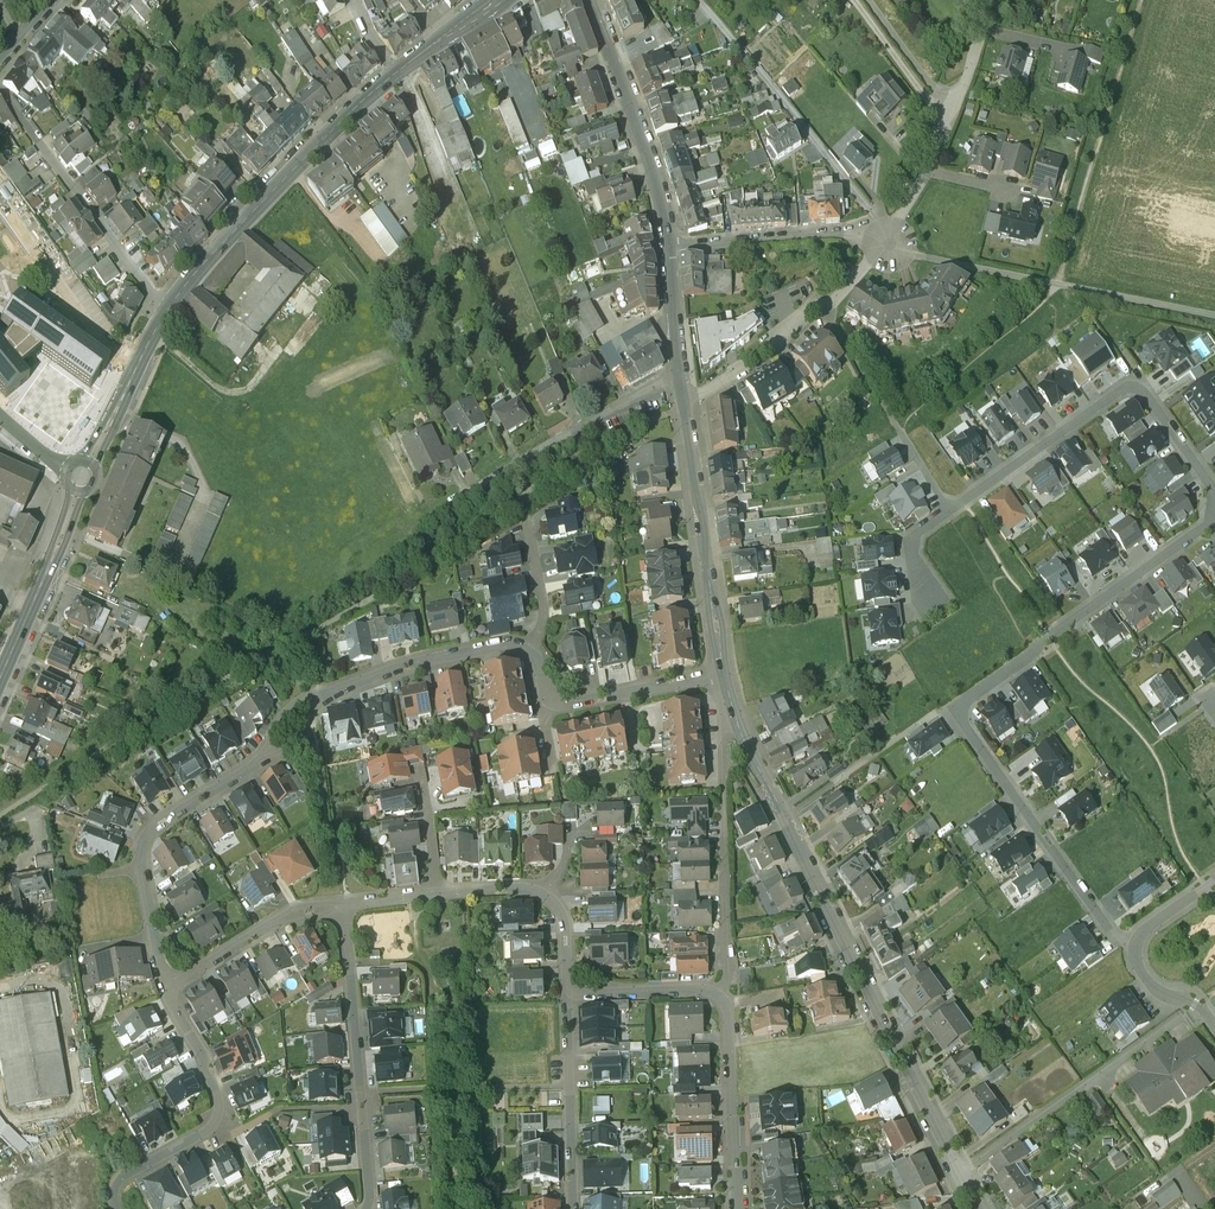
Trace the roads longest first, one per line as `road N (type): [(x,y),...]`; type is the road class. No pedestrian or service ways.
road 1 (residential): [(1214,519),(957,713),(1112,932),(1137,945)]
road 2 (residential): [(723,678),(778,808),(960,1172)]
road 3 (track): [(1140,0),(1057,285),(898,430)]
road 4 (residential): [(1214,499),(1138,379),(910,539),(932,597)]
road 5 (secondary): [(166,311),(304,158),(397,71)]
road 6 (residential): [(161,978),(229,1122),(125,1172),(114,1188),(117,1208)]
road 7 (residential): [(339,905),(371,1208)]
road 8 (track): [(917,256),(1214,316)]
road 9 (residential): [(259,761),(142,841),(161,978)]
road 10 (residential): [(683,401),(723,678)]
road 11 (residential): [(0,92),(166,311)]
road 12 (residential): [(1177,1020),(960,1172)]
road 13 (residential): [(589,0),(669,243)]
road 14 (residential): [(460,497),(679,374)]
road 15 (residential): [(723,678),(560,700),(540,690),(531,655)]
road 16 (residential): [(738,1208),(728,1007),(719,993)]
road 17 (residential): [(569,992),(574,1208)]
road 18 (residential): [(531,655),(498,645),(409,661),(326,695)]
road 19 (residential): [(669,243),(860,237),(878,244)]
road 20 (residential): [(731,376),(823,312),(878,244)]
road 21 (secondary): [(0,676),(76,492)]
road 22 (residential): [(339,905),(279,919),(186,974),(161,978)]
road 23 (residential): [(926,170),(990,0)]
road 24 (residential): [(719,993),(726,976),(723,820)]
road 25 (secondary): [(89,461),(166,311)]
road 26 (residential): [(719,993),(569,992)]
road 27 (residential): [(531,655),(546,615),(527,520)]
road 28 (residential): [(669,243),(679,374)]
road 29 (track): [(893,422),(823,312)]
road 30 (residential): [(1214,1028),(1198,1004),(1148,983),(1137,945)]
road 31 (secondary): [(397,71),(495,0)]

